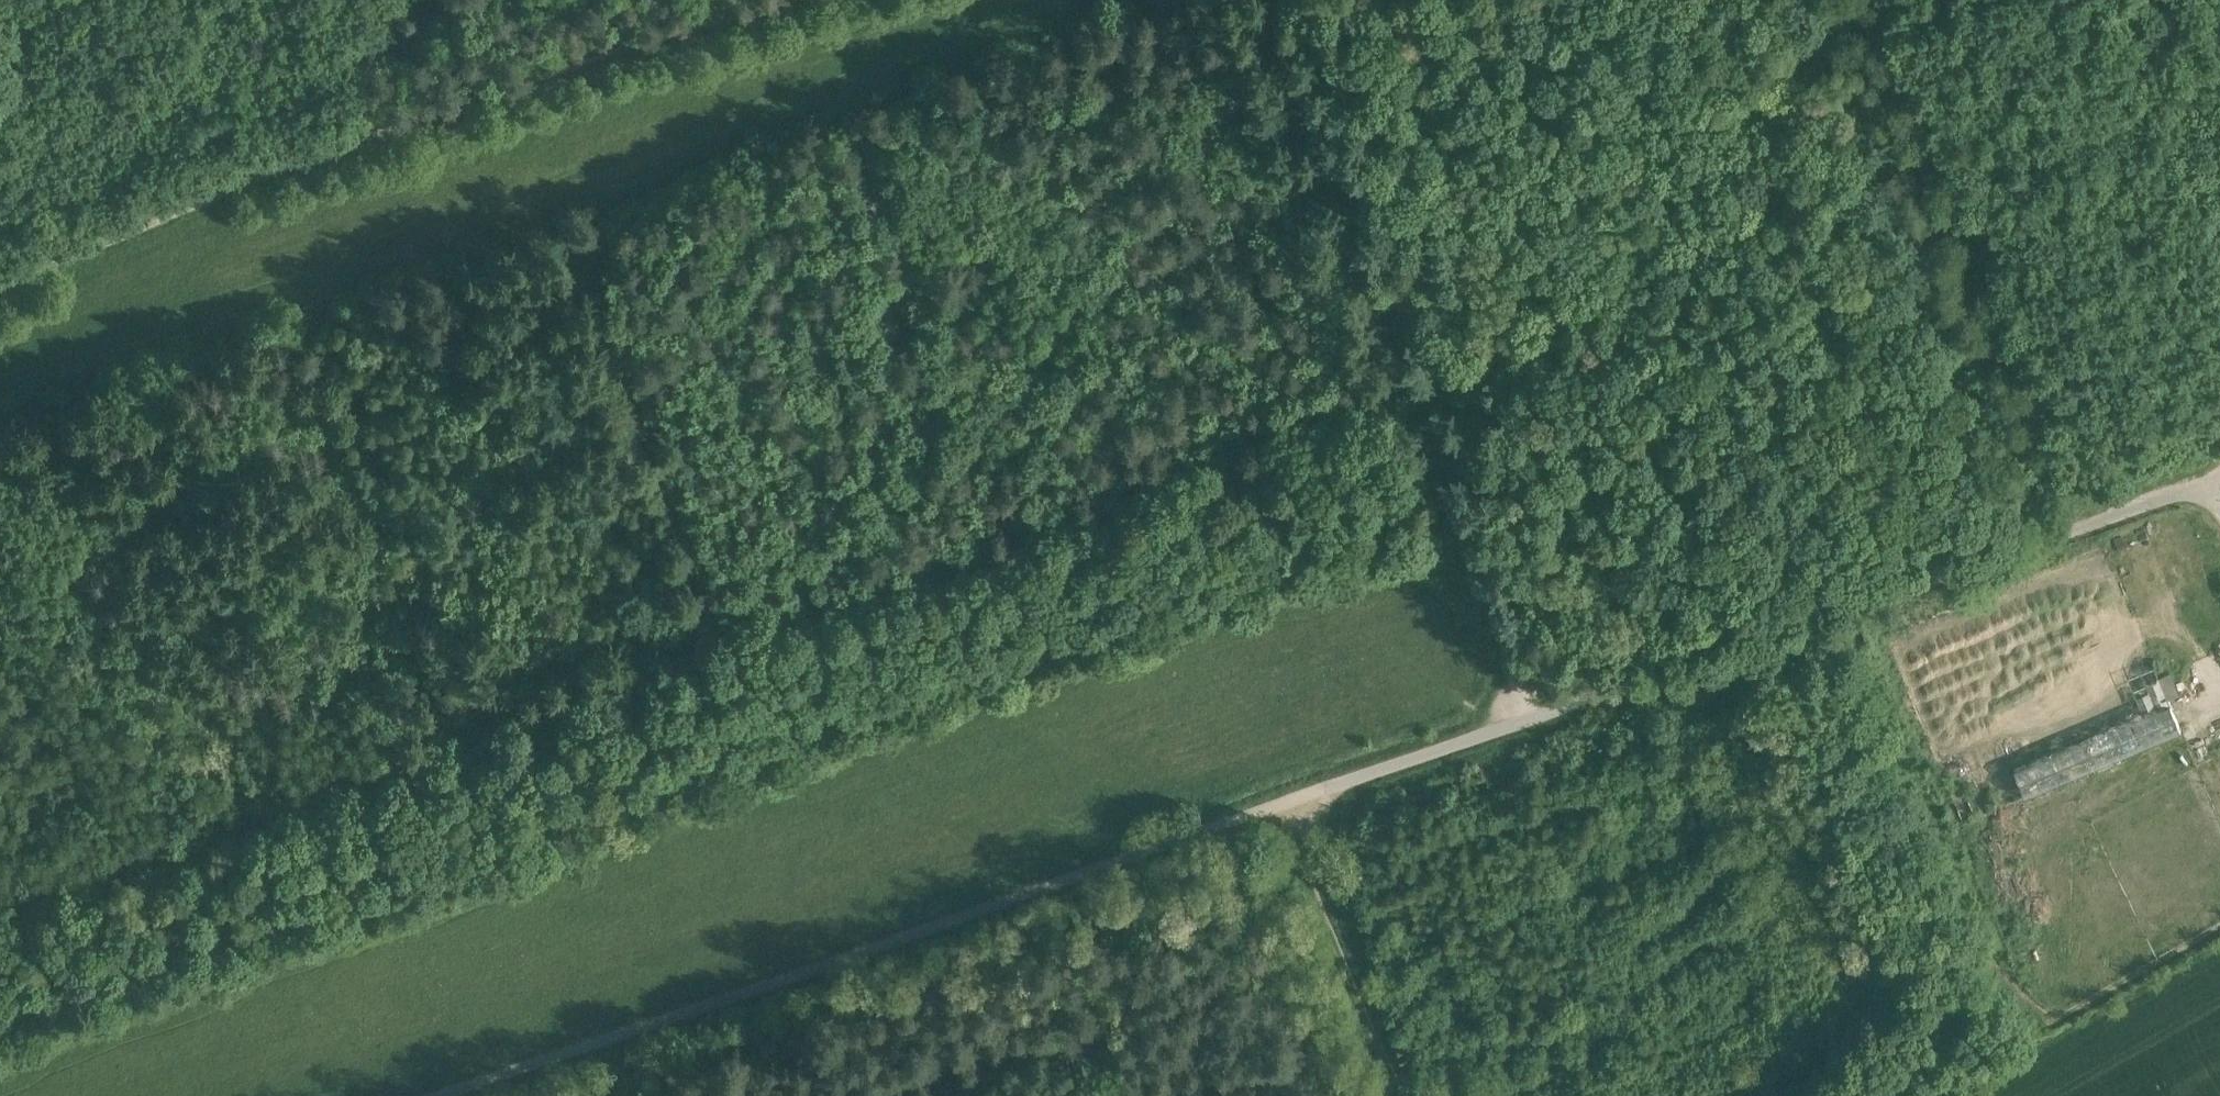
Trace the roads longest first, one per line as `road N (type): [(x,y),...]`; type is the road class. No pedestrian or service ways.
road 1 (residential): [(430,1095),(2219,479)]
road 2 (track): [(1534,715),(1271,0)]
road 3 (track): [(1311,793),(1305,820),(1317,896),(1403,1095)]

